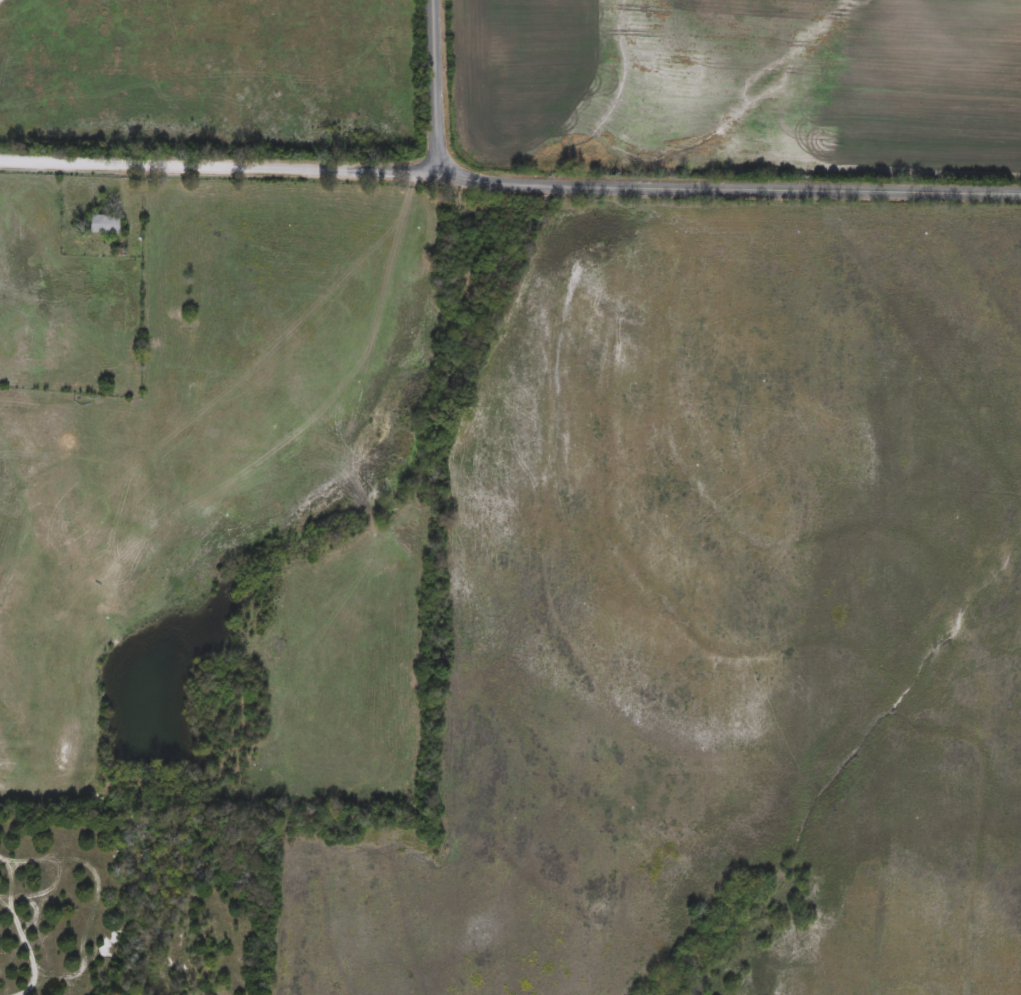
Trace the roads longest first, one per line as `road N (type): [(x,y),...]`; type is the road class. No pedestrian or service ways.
road 1 (residential): [(0,149),(434,159),(543,177),(1020,183)]
road 2 (residential): [(430,0),(434,159)]

